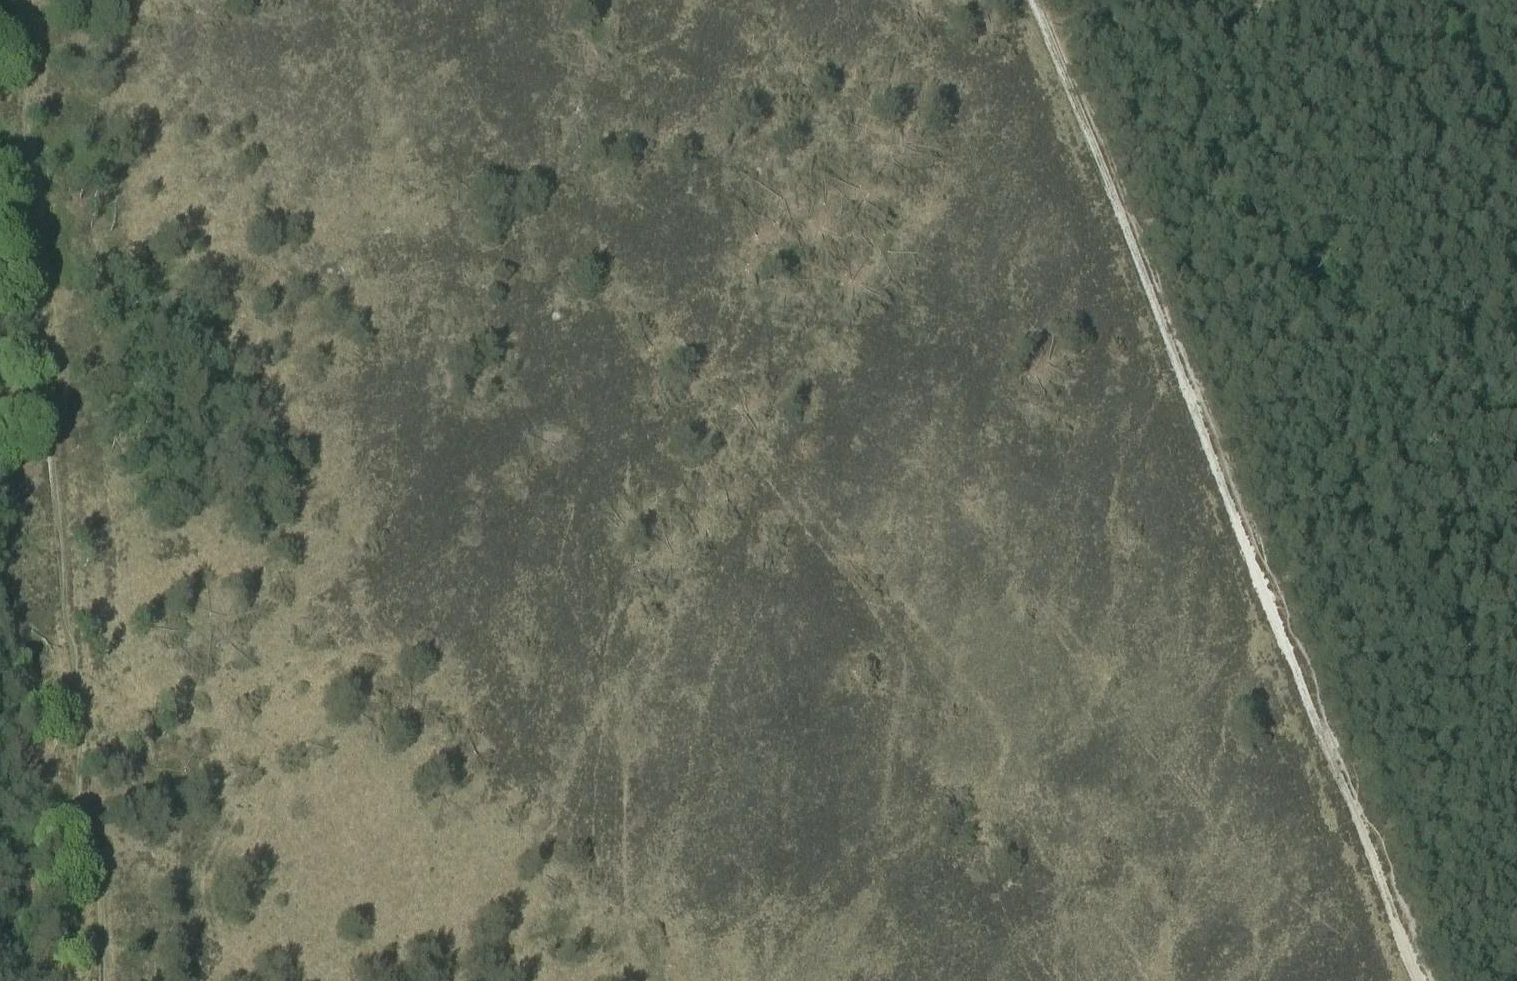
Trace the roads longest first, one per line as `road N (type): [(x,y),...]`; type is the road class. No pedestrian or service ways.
road 1 (track): [(1031,0),(1414,980)]
road 2 (track): [(1039,20),(1265,0)]

